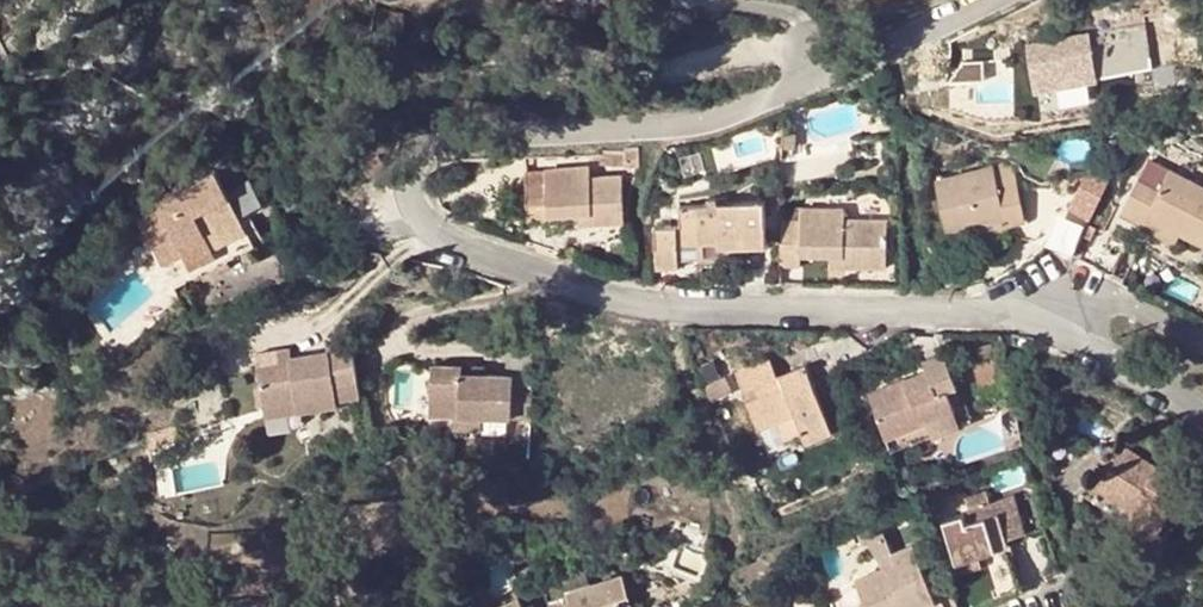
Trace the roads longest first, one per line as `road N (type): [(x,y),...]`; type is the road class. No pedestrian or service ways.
road 1 (residential): [(1029,313),(728,311),(540,272),(417,221),(413,184),(432,151),(476,134),(723,116),(993,0)]
road 2 (residential): [(1202,417),(1029,313)]
road 3 (residential): [(1029,313),(1090,300),(1136,308),(1202,341)]

